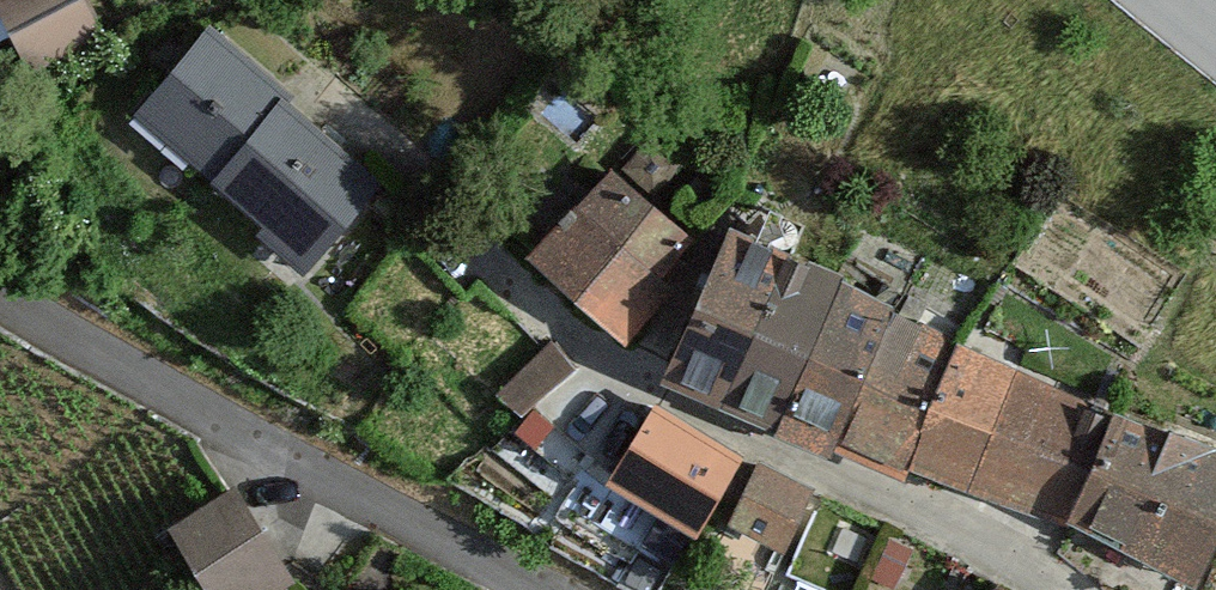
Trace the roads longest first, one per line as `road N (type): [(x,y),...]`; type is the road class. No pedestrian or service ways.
road 1 (unclassified): [(548,589),(0,299)]

